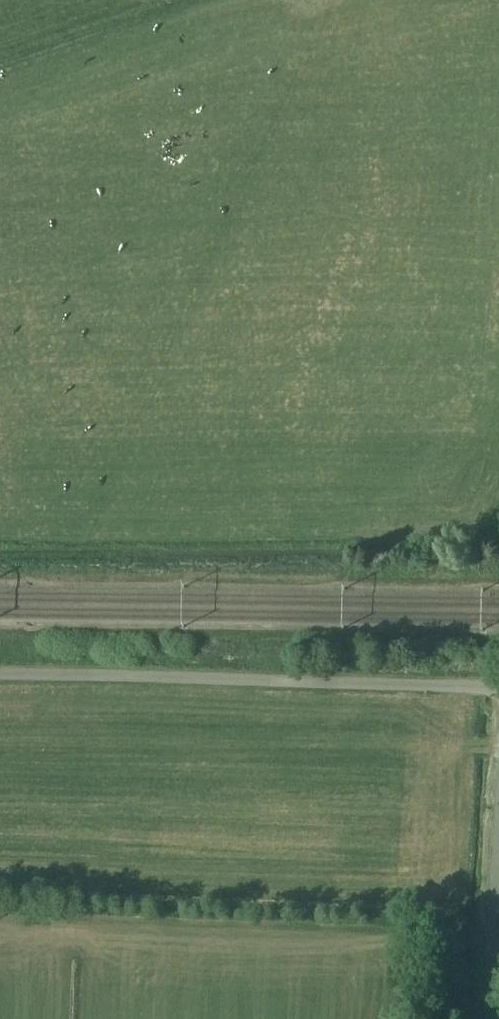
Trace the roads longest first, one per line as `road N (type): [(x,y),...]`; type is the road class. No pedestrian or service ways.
road 1 (unclassified): [(498,689),(0,680)]
road 2 (unclassified): [(491,1018),(498,865)]

